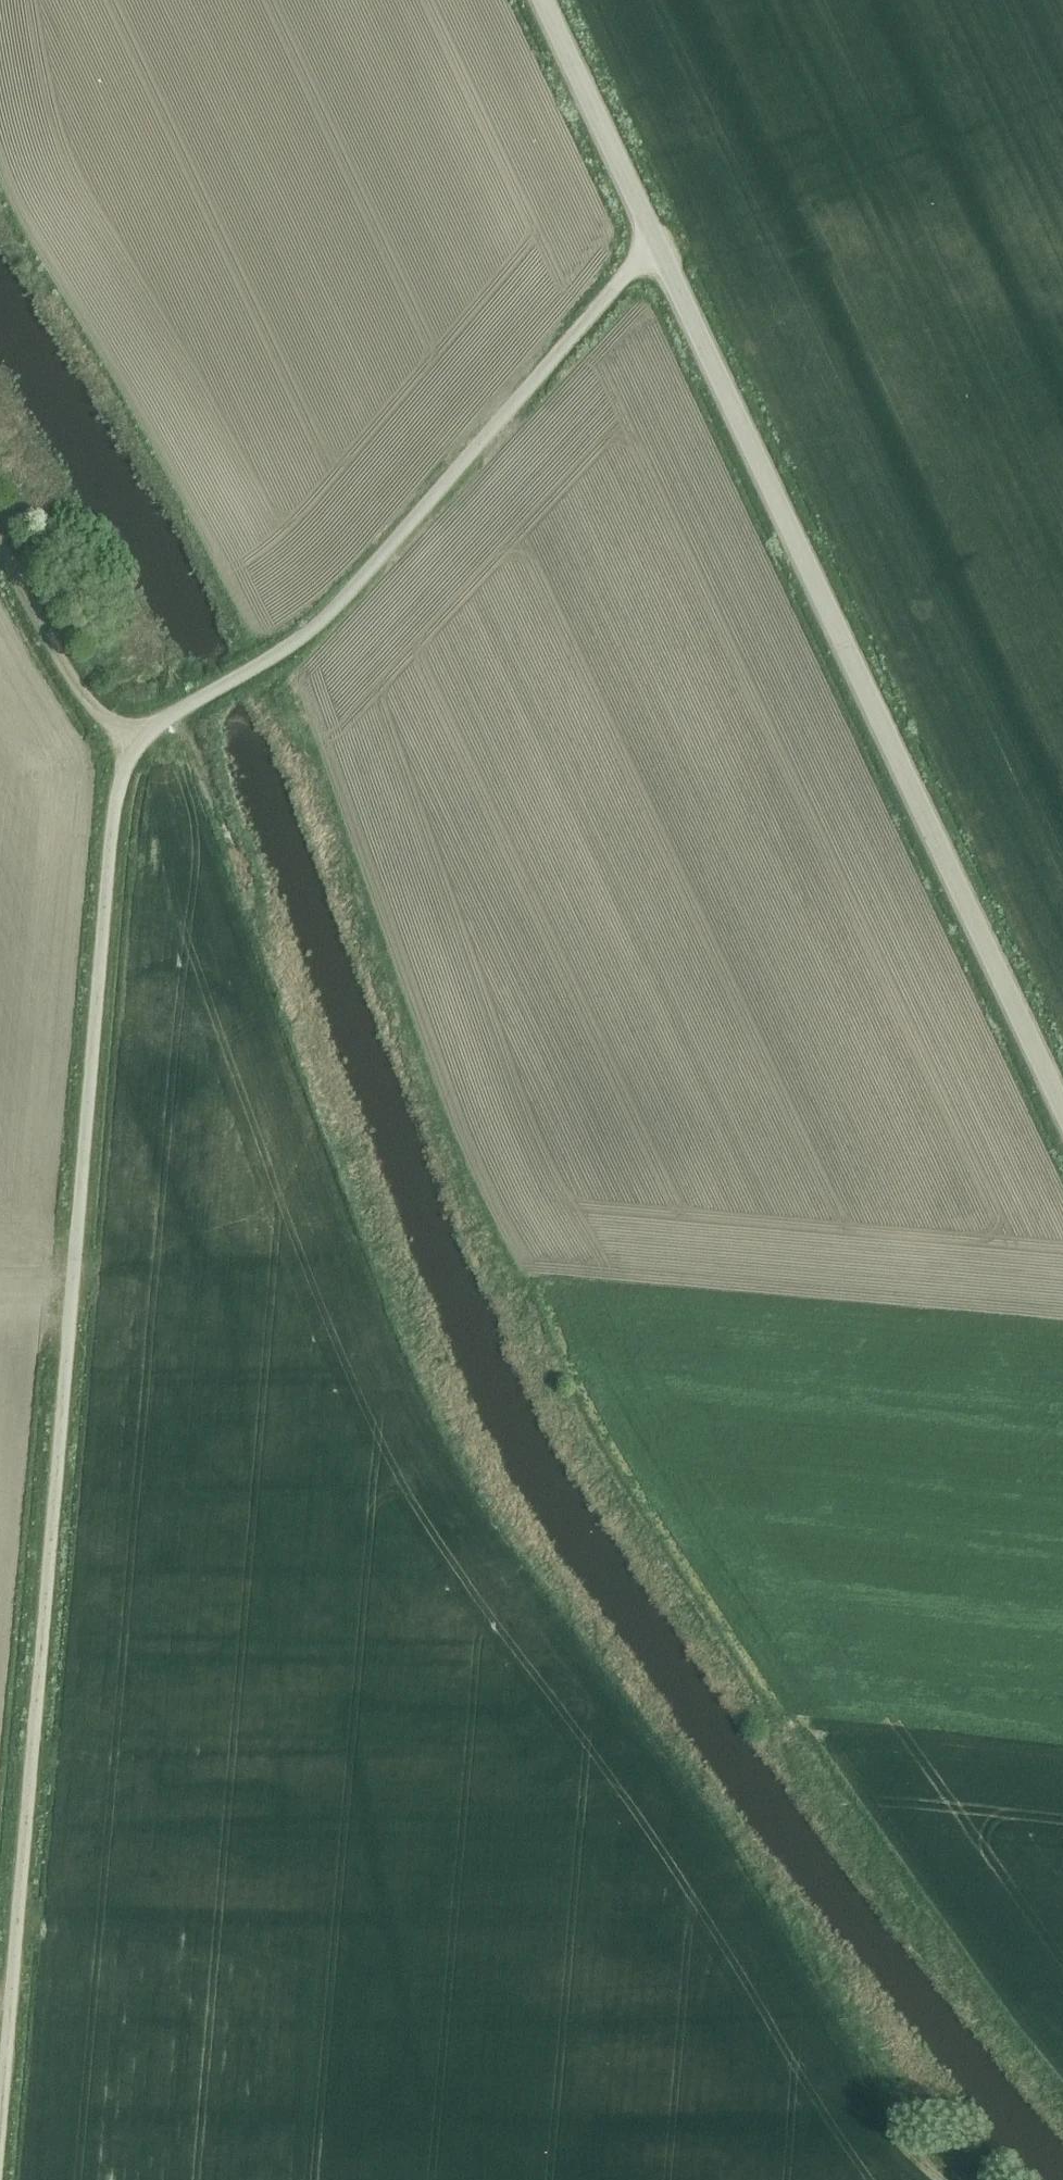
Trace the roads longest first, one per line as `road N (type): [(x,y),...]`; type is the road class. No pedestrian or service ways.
road 1 (unclassified): [(0,2121),(123,769),(142,736),(283,649),(346,595),(626,274),(659,251)]
road 2 (tertiary): [(1062,1113),(659,251)]
road 3 (tertiary): [(659,251),(541,0)]
road 4 (track): [(0,547),(73,684),(112,723),(142,736)]

